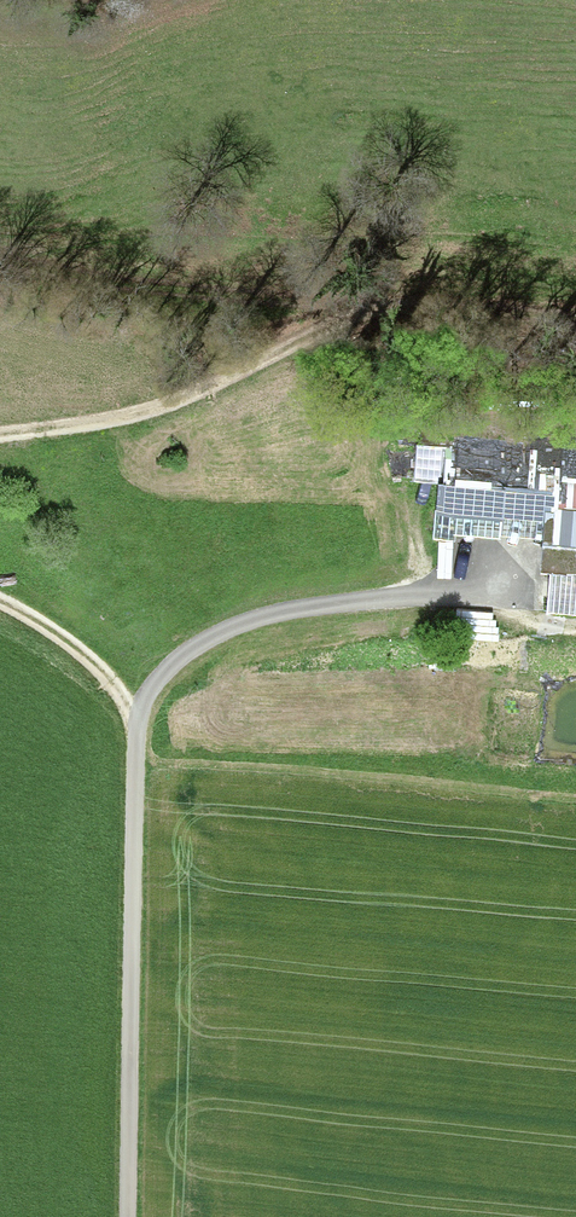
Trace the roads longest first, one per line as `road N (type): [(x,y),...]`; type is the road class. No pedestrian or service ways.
road 1 (track): [(130,1216),(134,740),(157,687),(214,641),(282,611),(464,588),(553,627),(575,627)]
road 2 (track): [(0,441),(91,433),(169,409),(354,317),(473,308),(575,323)]
road 3 (track): [(0,255),(133,292),(354,317)]
road 4 (track): [(134,740),(109,687),(43,630),(0,606)]

